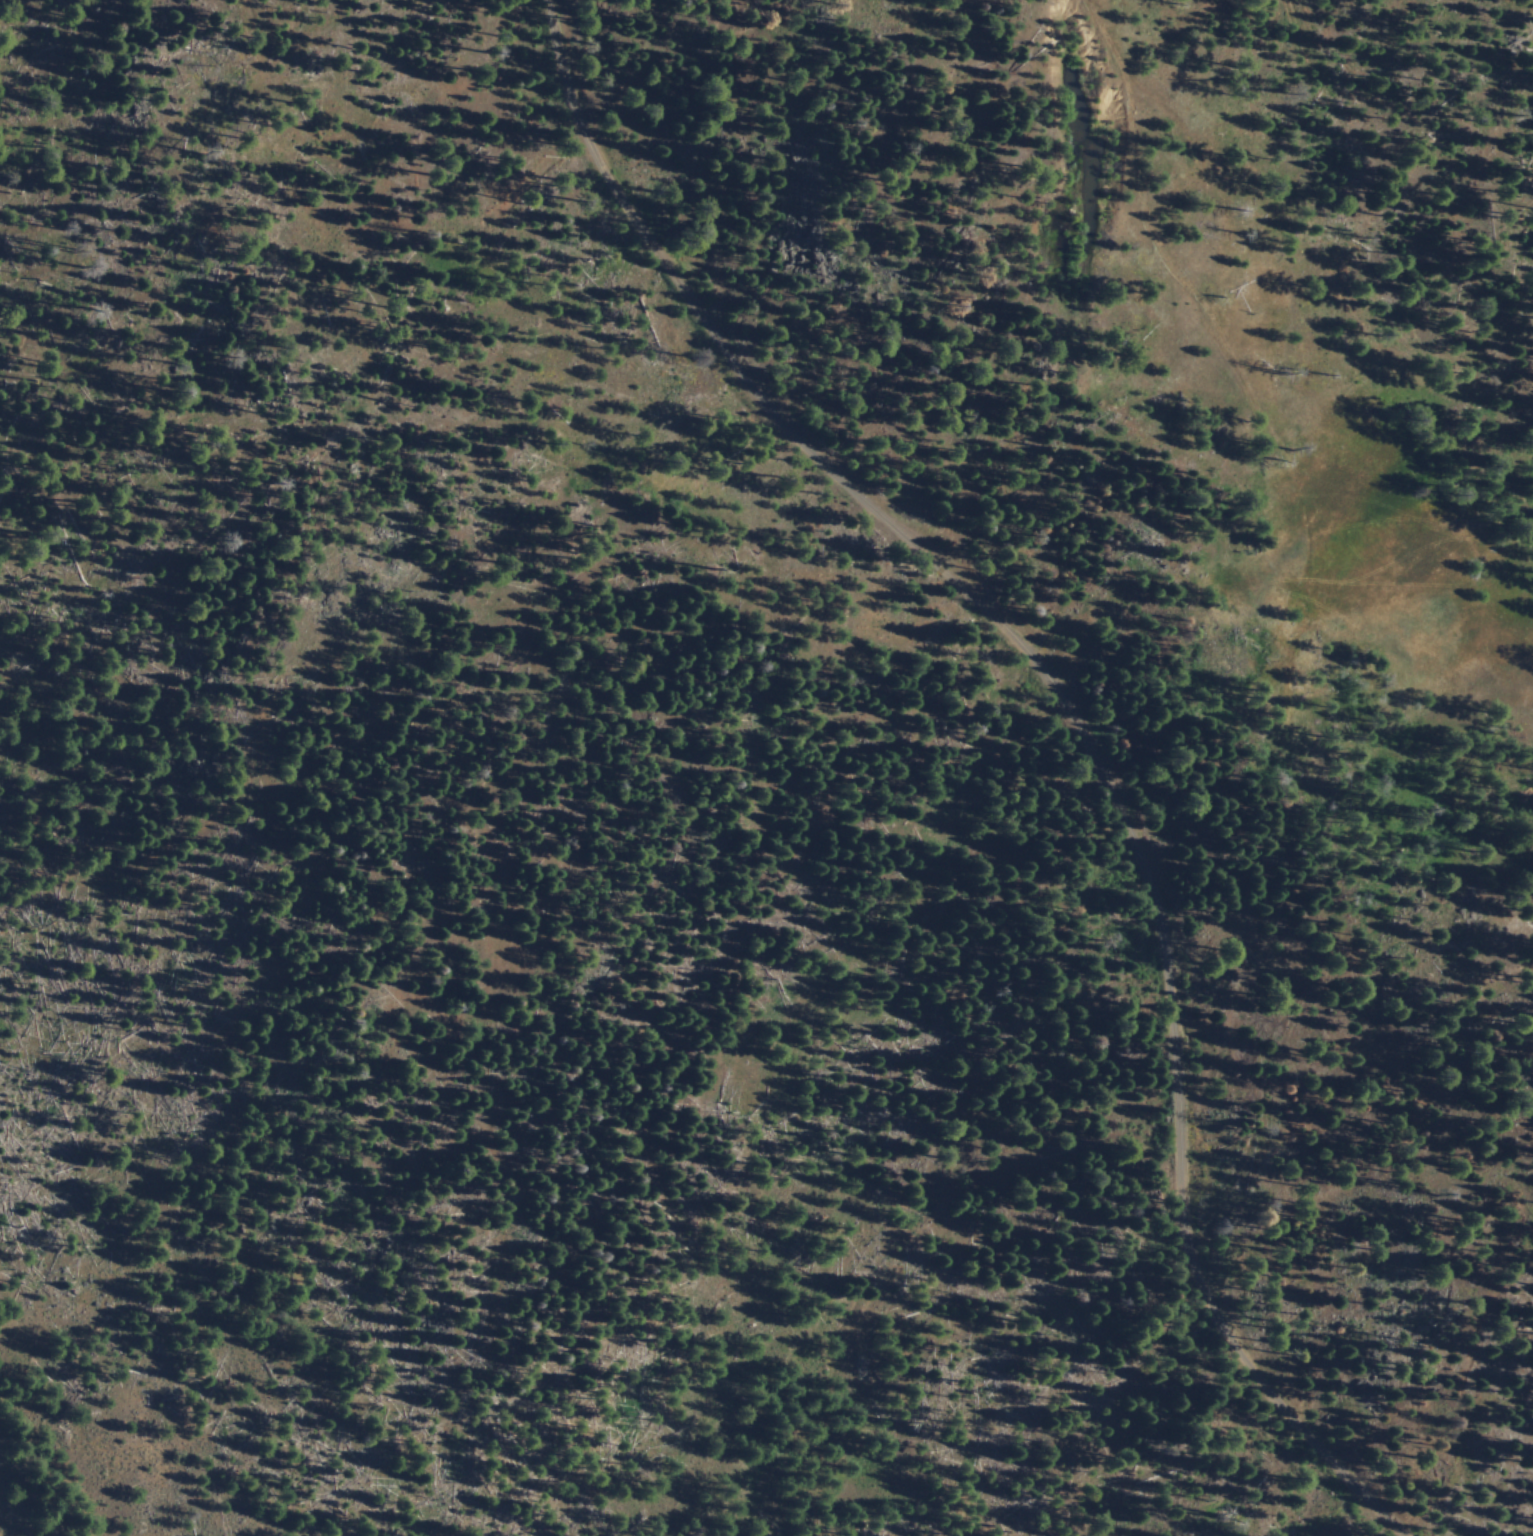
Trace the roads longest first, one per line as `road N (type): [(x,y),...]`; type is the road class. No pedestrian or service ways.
road 1 (track): [(518,0),(533,83),(728,382),(771,431),(1033,652),(1156,895),(1178,1016),(1176,1212),(1188,1283),(1282,1420),(1407,1535)]

